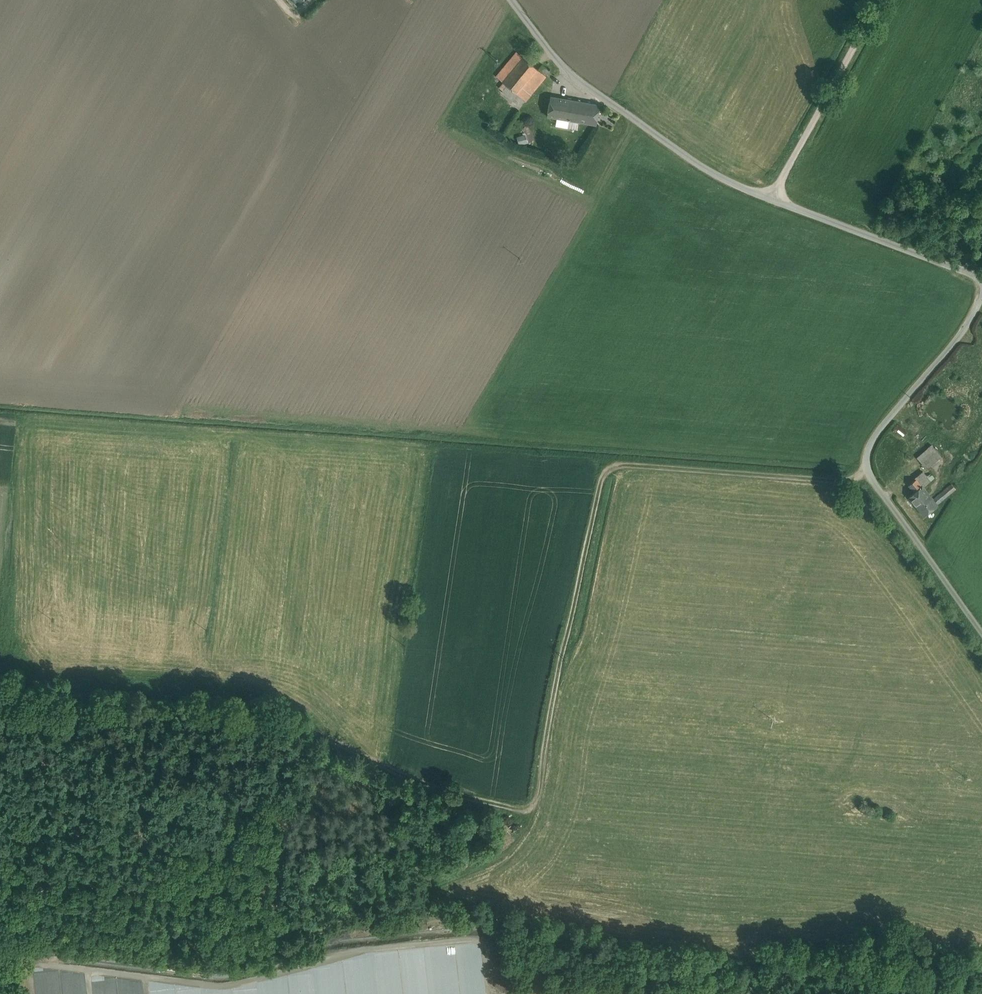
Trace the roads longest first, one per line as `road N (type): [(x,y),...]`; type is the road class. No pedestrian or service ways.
road 1 (unclassified): [(981,276),(710,170),(561,63),(511,0)]
road 2 (track): [(981,299),(962,336),(877,436),(869,462),(981,628)]
road 3 (track): [(874,0),(773,198)]

